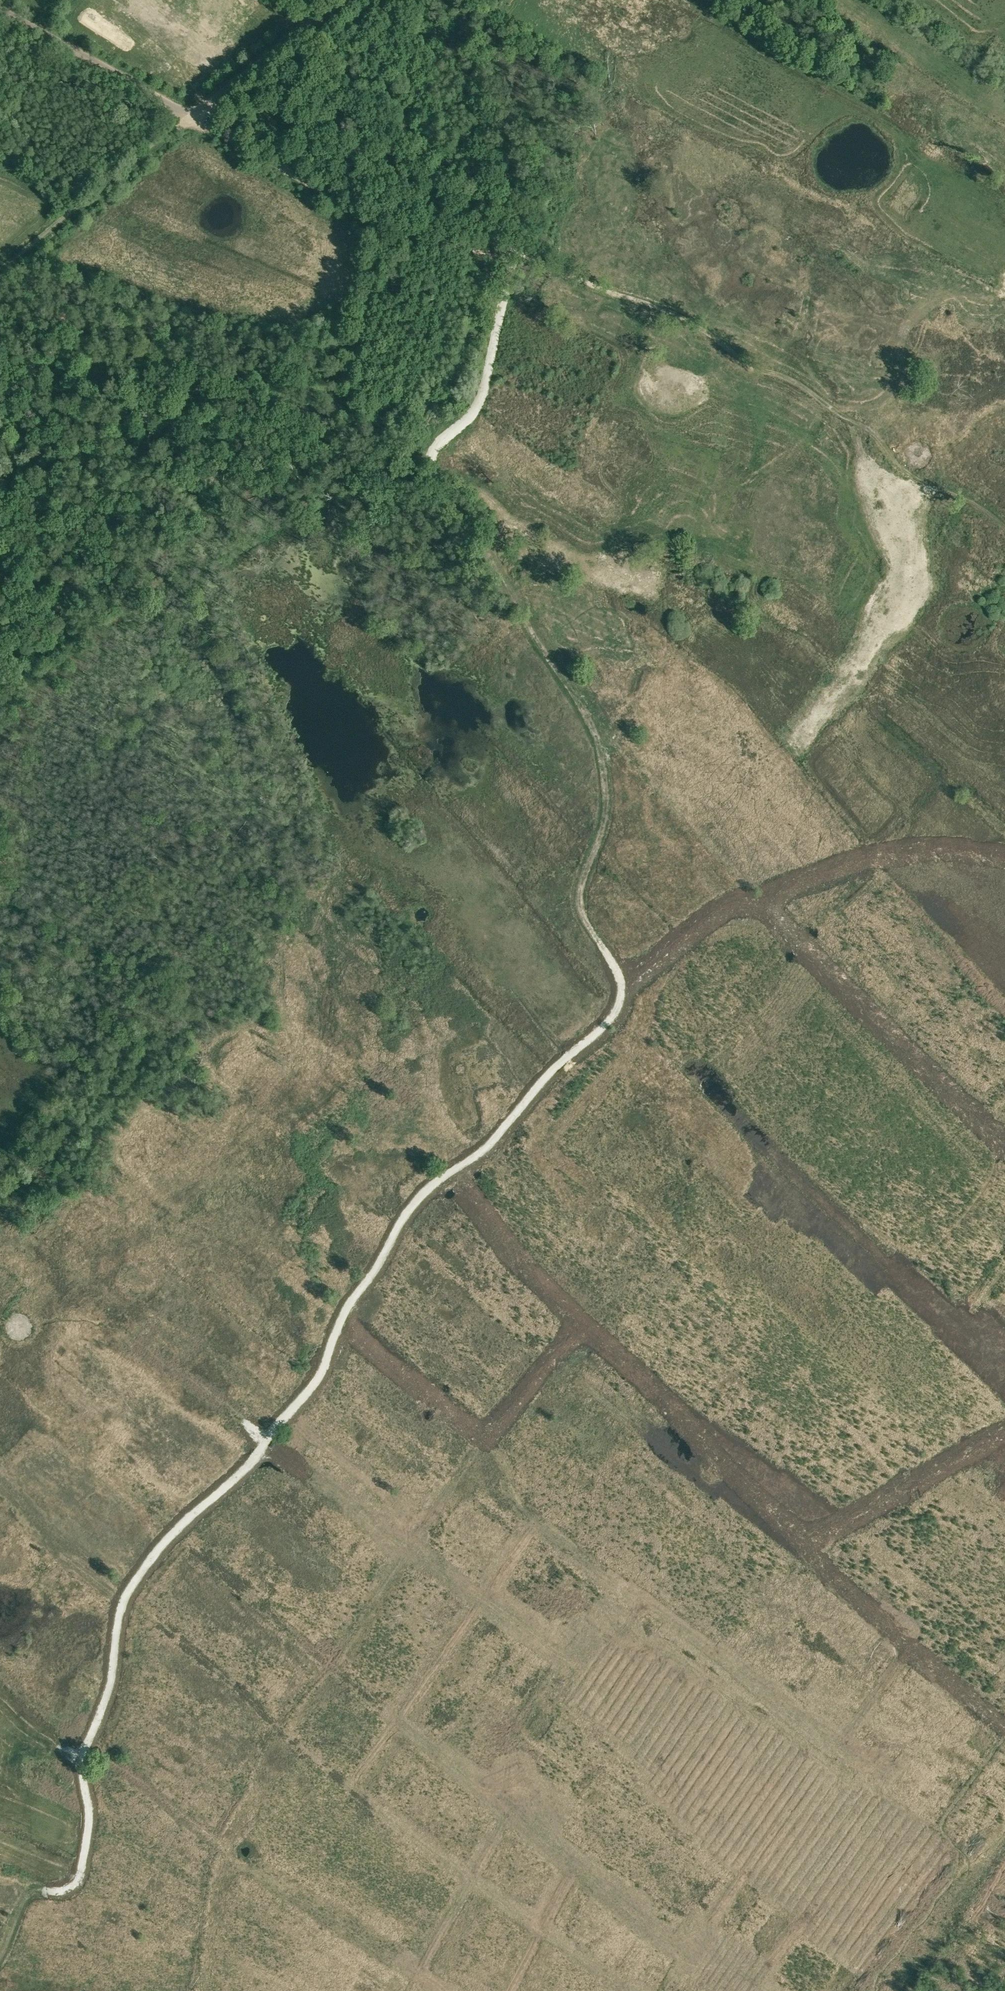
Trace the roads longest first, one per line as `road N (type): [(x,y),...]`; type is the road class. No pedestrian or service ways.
road 1 (track): [(1004,527),(972,502),(911,475),(883,439),(800,387),(760,374),(686,315),(505,252)]
road 2 (track): [(0,280),(193,114)]
road 3 (unclassified): [(193,114),(0,8)]
road 4 (unclassified): [(193,114),(343,0)]

